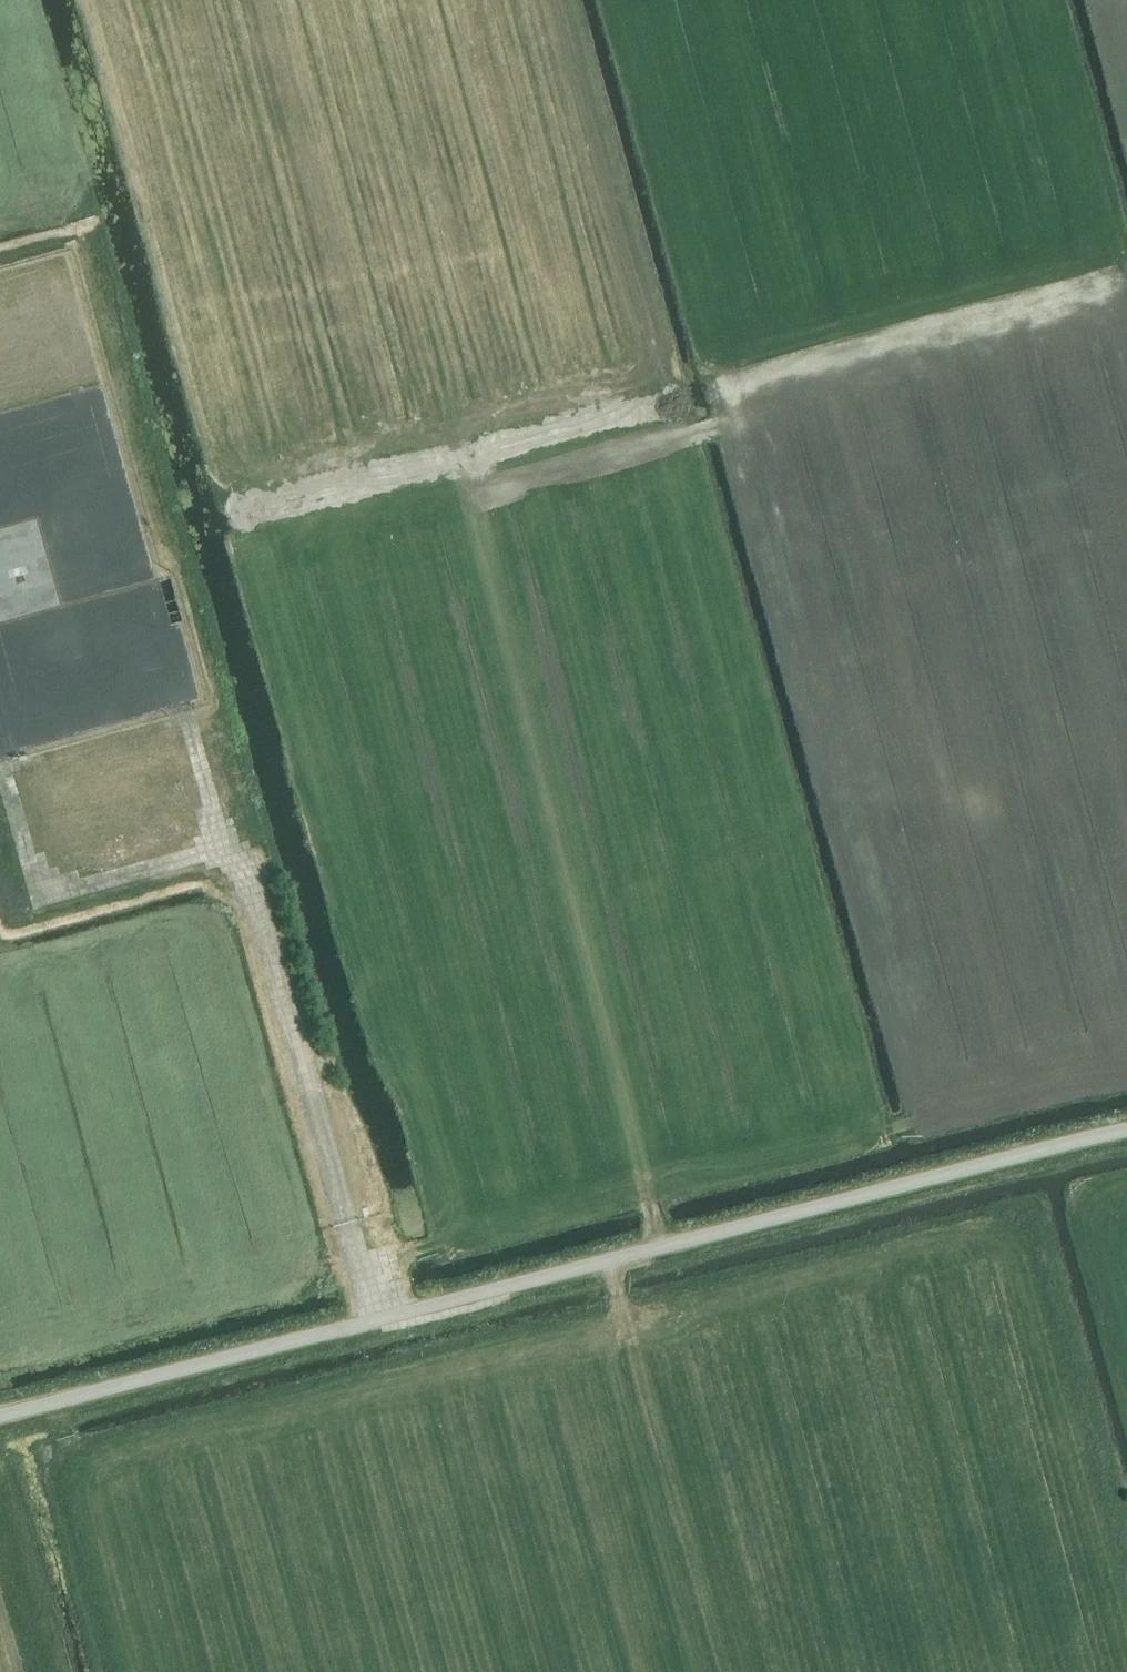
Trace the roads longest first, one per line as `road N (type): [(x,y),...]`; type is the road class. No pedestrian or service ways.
road 1 (unclassified): [(1126,1131),(0,1416)]

